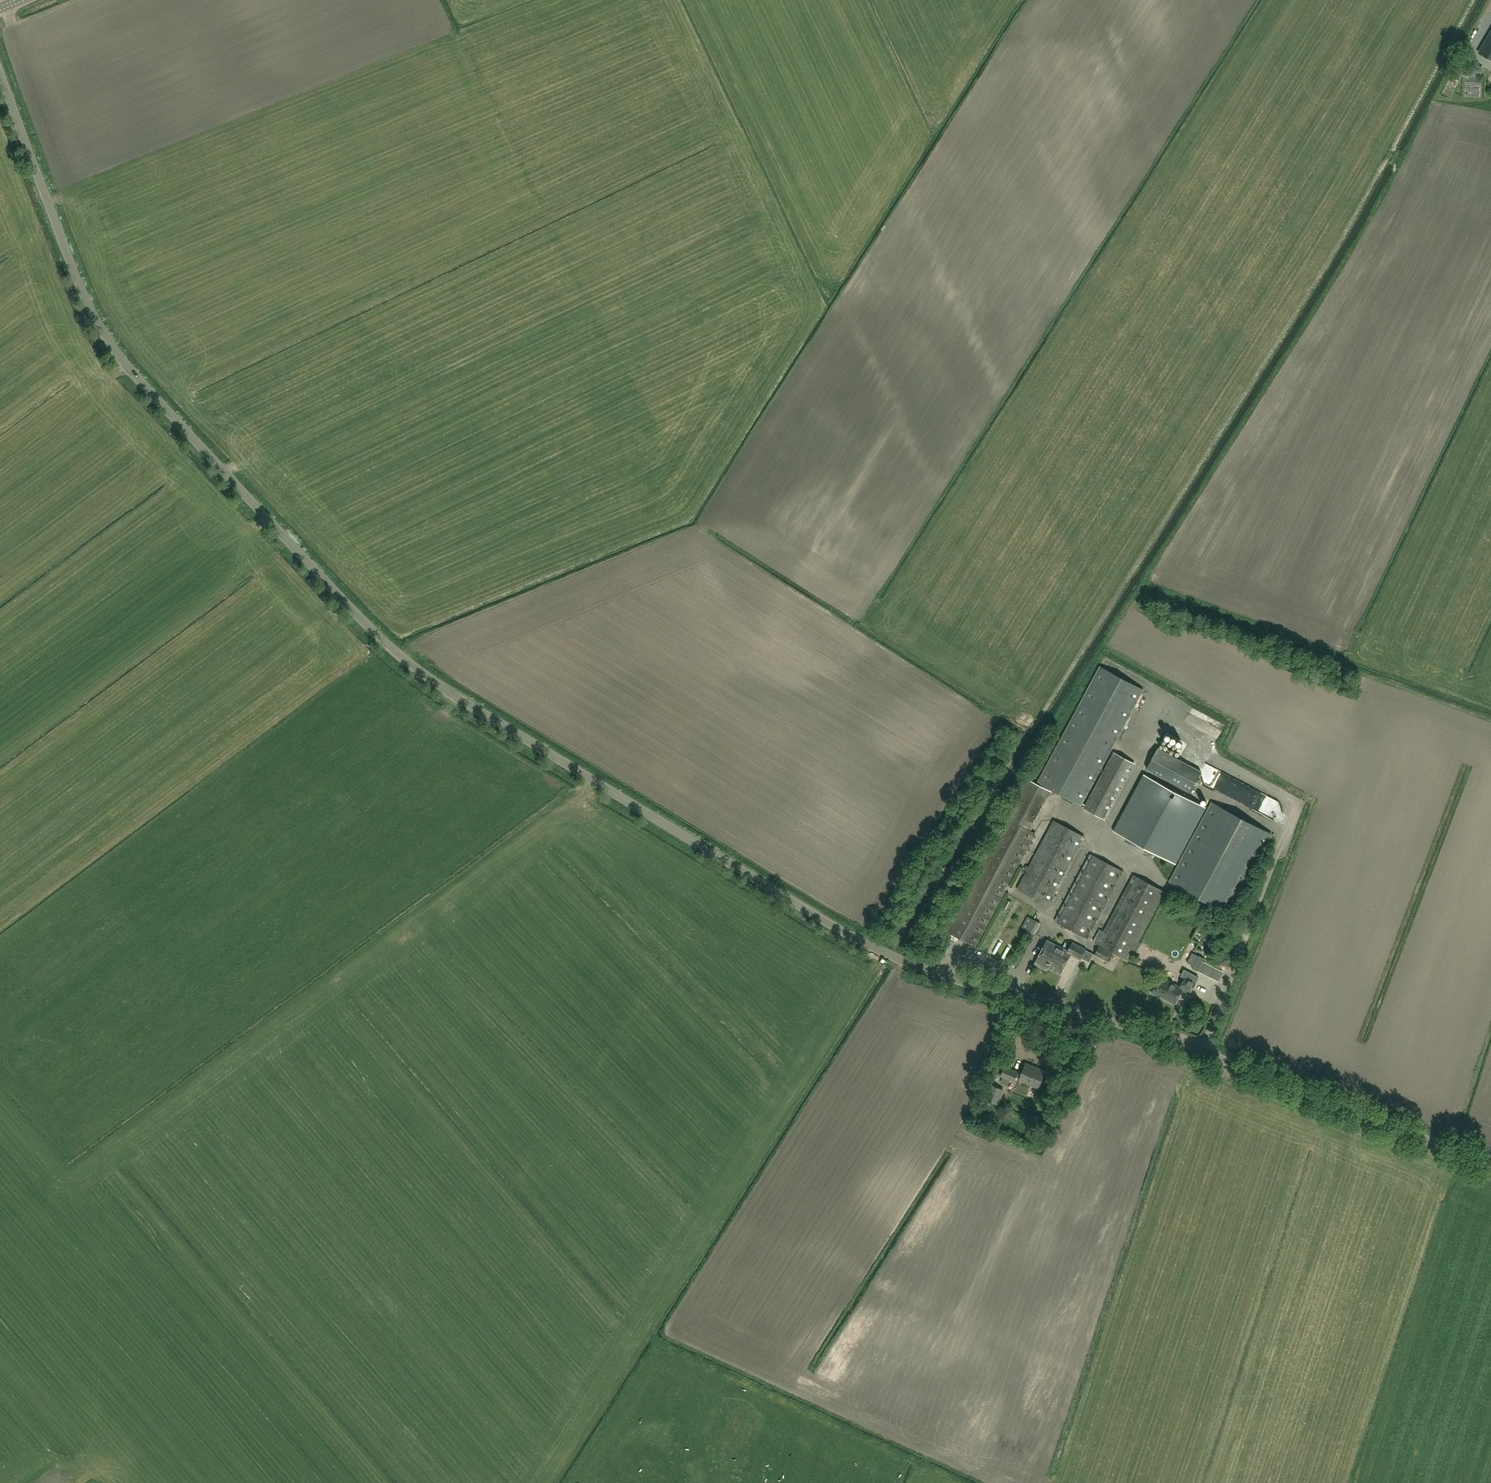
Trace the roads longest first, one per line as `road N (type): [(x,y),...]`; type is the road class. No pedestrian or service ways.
road 1 (unclassified): [(1490,1169),(1220,1060),(917,972),(410,665),(119,353),(84,296),(0,74)]

